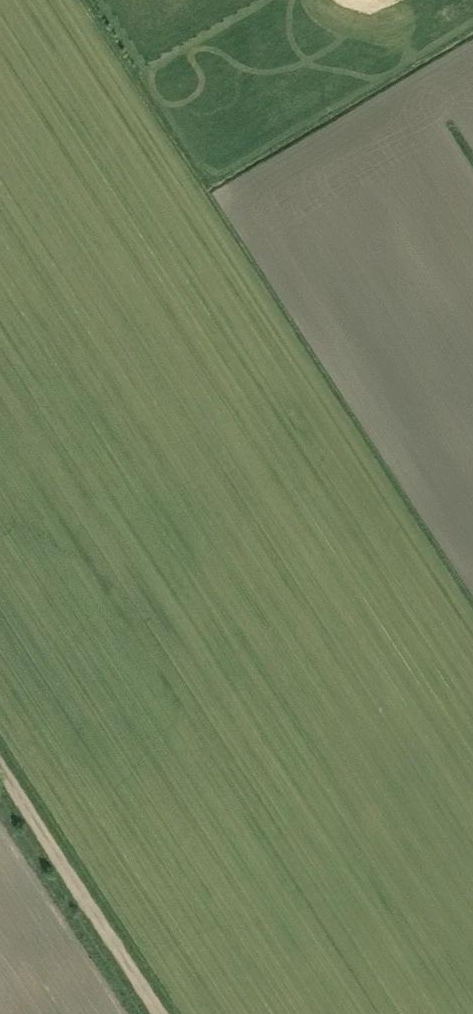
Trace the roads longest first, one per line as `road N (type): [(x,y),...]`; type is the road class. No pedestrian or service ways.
road 1 (track): [(162,1013),(0,761)]

